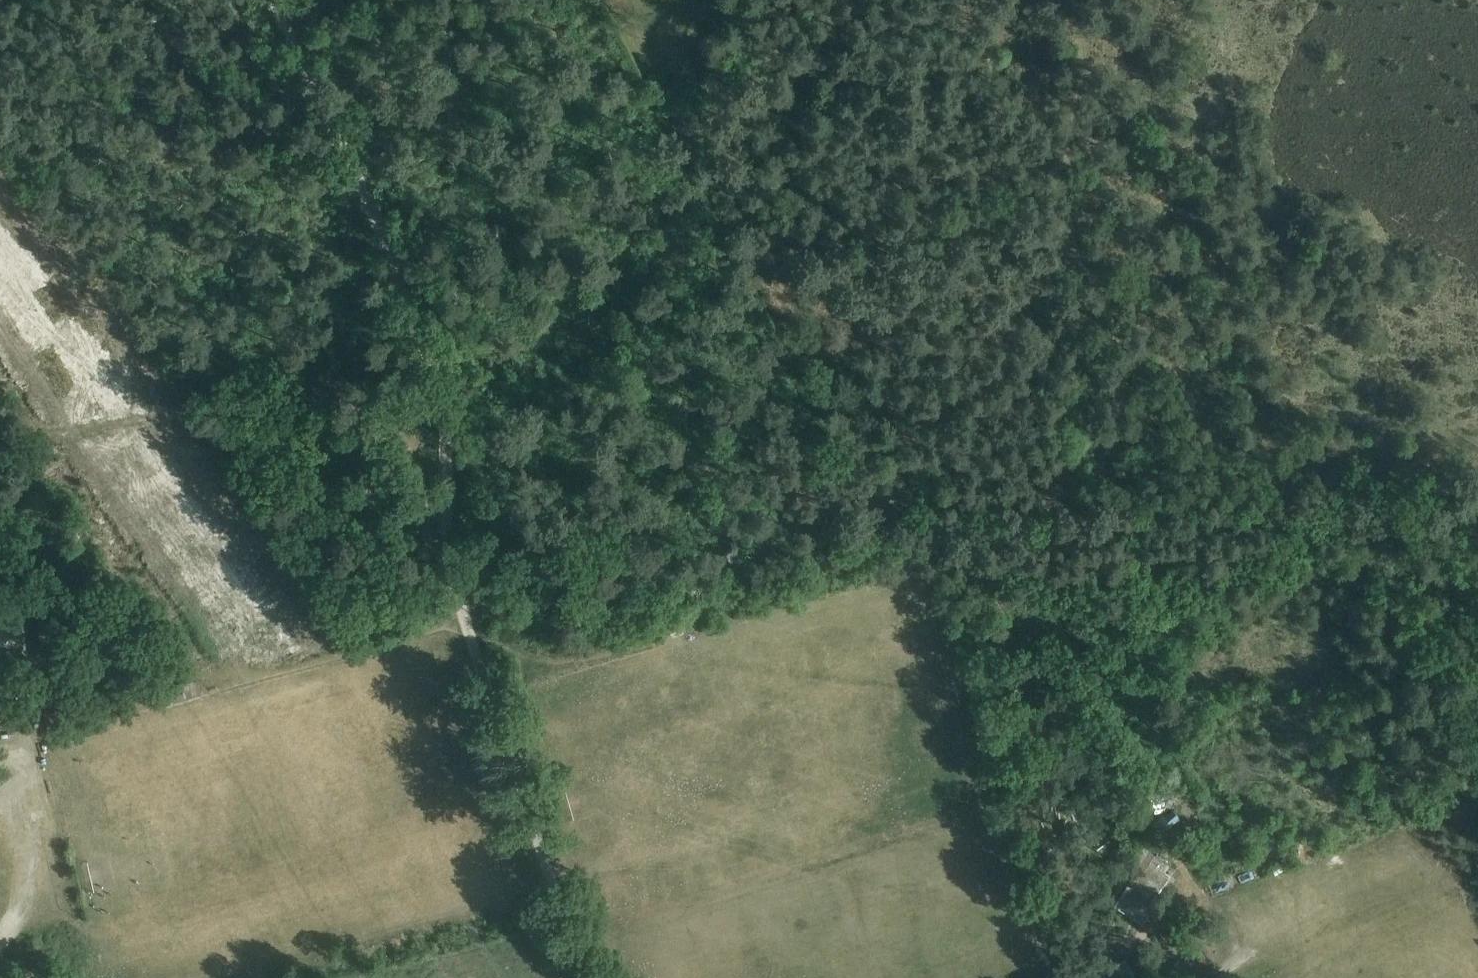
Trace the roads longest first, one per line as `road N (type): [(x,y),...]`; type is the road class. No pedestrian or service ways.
road 1 (track): [(468,627),(451,560),(450,435),(440,377),(270,0)]

